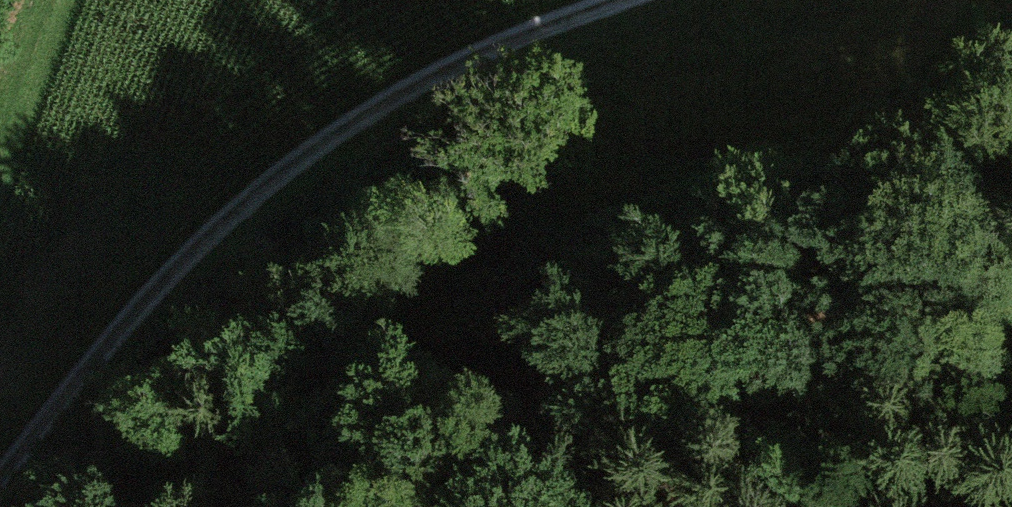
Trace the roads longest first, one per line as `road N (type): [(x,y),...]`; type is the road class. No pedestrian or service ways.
road 1 (track): [(256,506),(335,394),(461,270),(530,226),(774,131),(891,74),(932,0)]
road 2 (track): [(641,0),(401,95),(268,184),(143,300),(0,481)]

